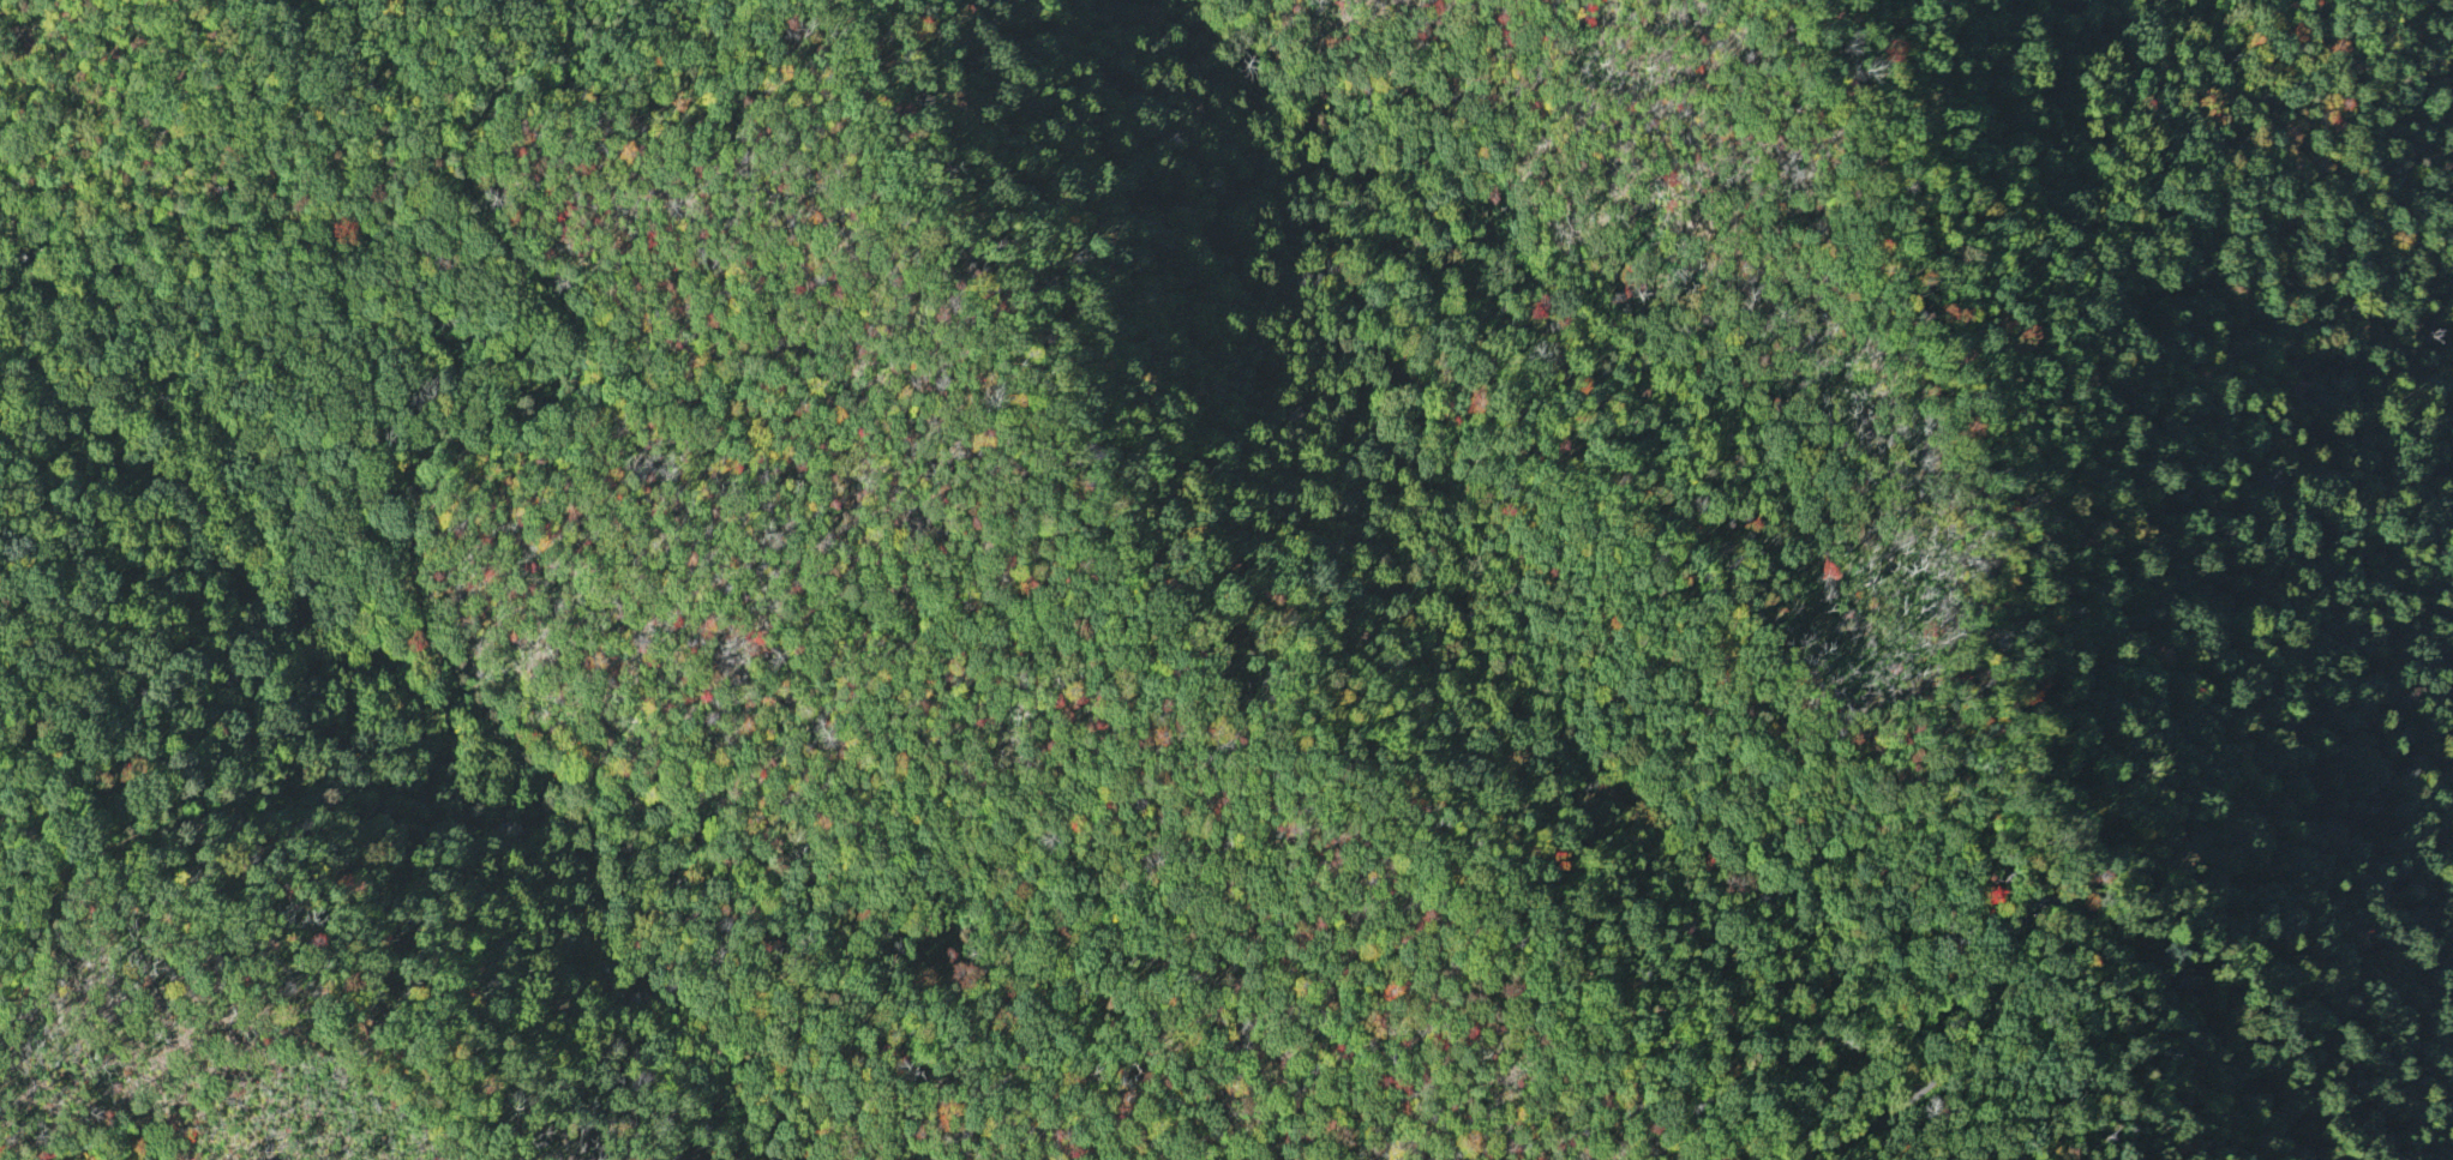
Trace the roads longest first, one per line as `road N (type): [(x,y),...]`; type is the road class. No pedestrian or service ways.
road 1 (secondary): [(1773,1159),(1852,1135),(1926,1082),(1974,1021),(2020,918),(2031,908),(2071,902),(2118,938),(2235,1060),(2299,1159)]

